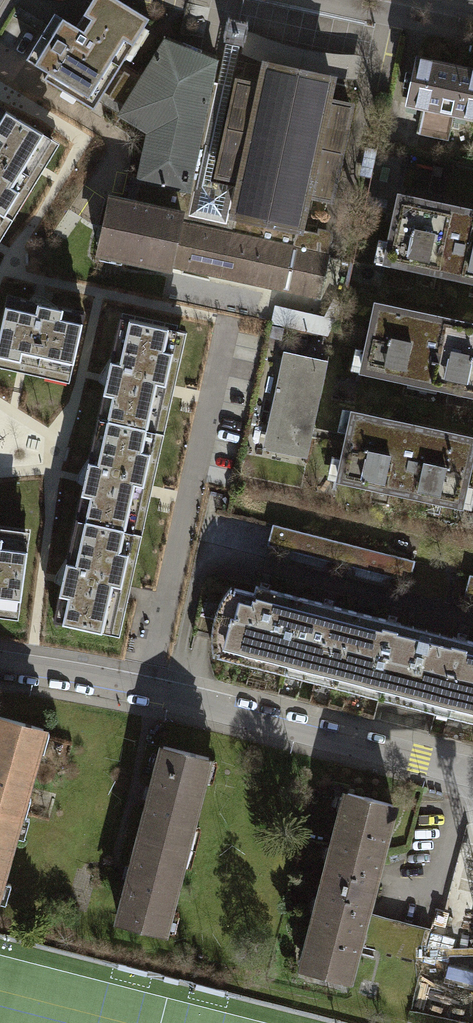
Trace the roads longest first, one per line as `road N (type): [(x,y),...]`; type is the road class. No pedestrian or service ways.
road 1 (residential): [(472,771),(156,692),(0,666)]

